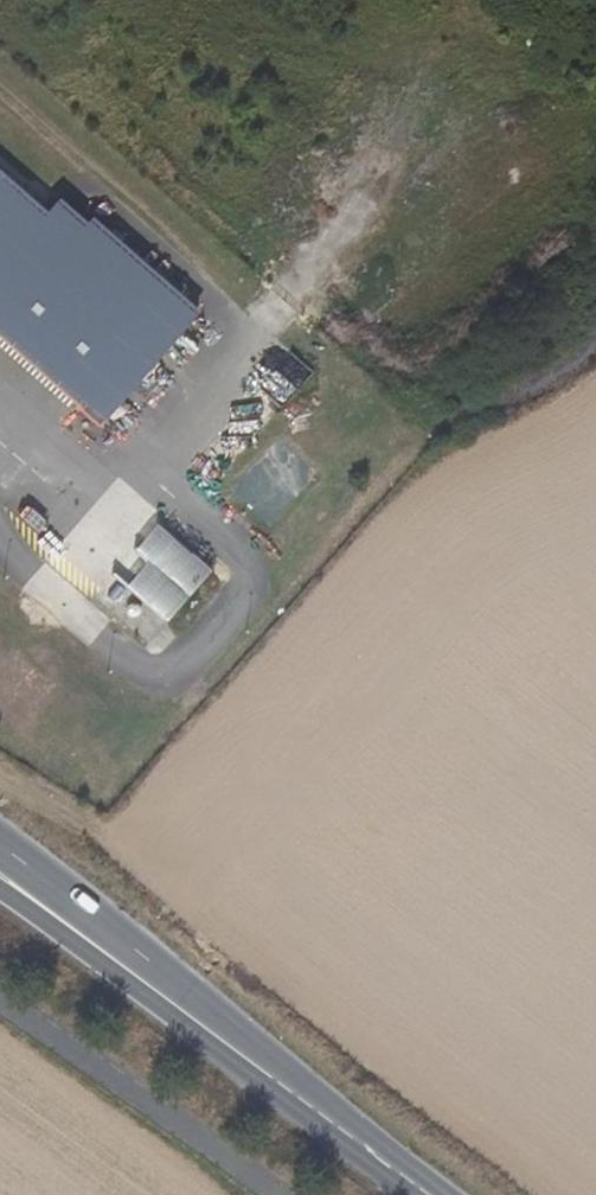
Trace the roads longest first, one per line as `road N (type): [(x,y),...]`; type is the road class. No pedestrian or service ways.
road 1 (secondary): [(429,1194),(55,915)]
road 2 (track): [(595,341),(564,372),(435,425)]

